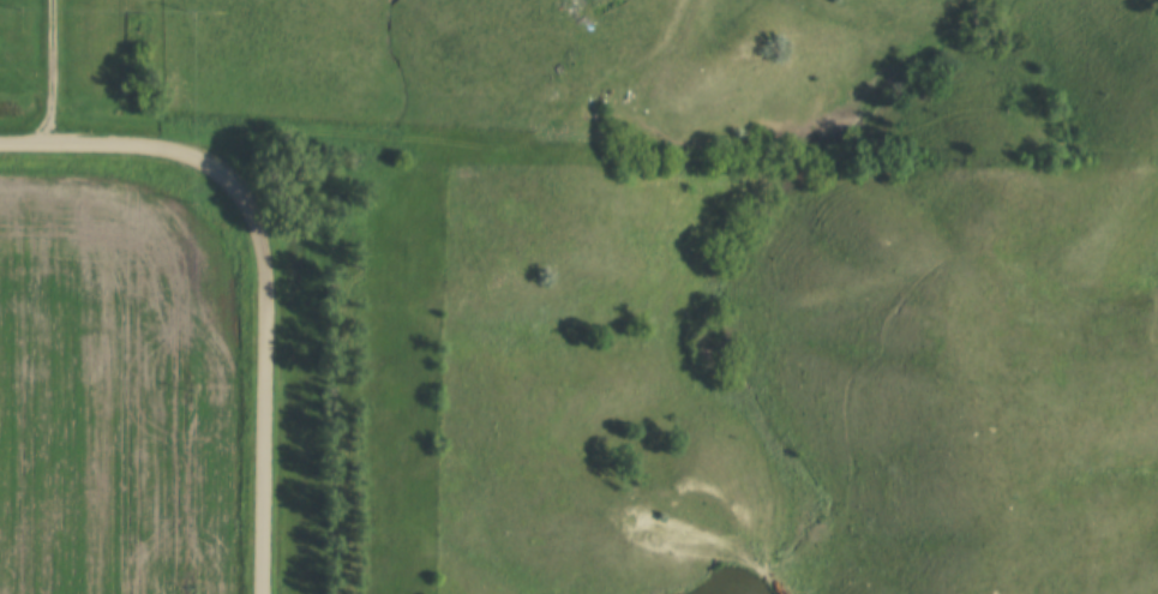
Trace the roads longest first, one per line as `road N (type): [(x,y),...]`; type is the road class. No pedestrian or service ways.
road 1 (residential): [(261,593),(264,265),(245,206),(191,156)]
road 2 (residential): [(0,143),(144,143),(191,156)]

